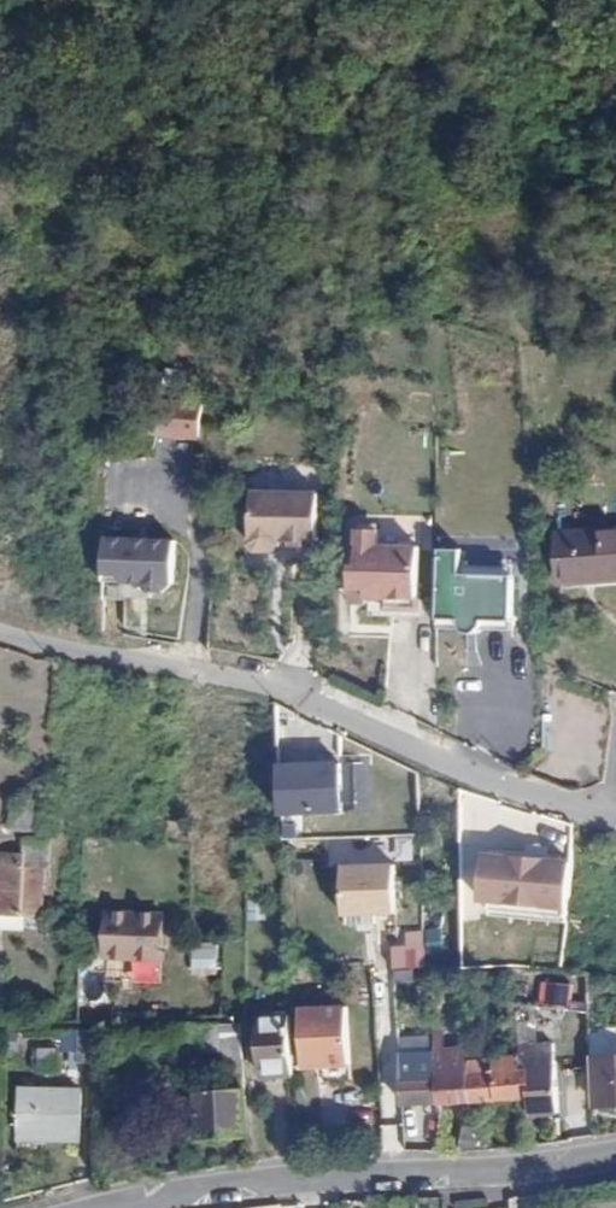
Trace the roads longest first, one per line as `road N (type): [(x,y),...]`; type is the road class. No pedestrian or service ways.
road 1 (residential): [(0,632),(279,692),(426,755),(615,822)]
road 2 (residential): [(102,1207),(255,1179),(542,1165),(615,1152)]

